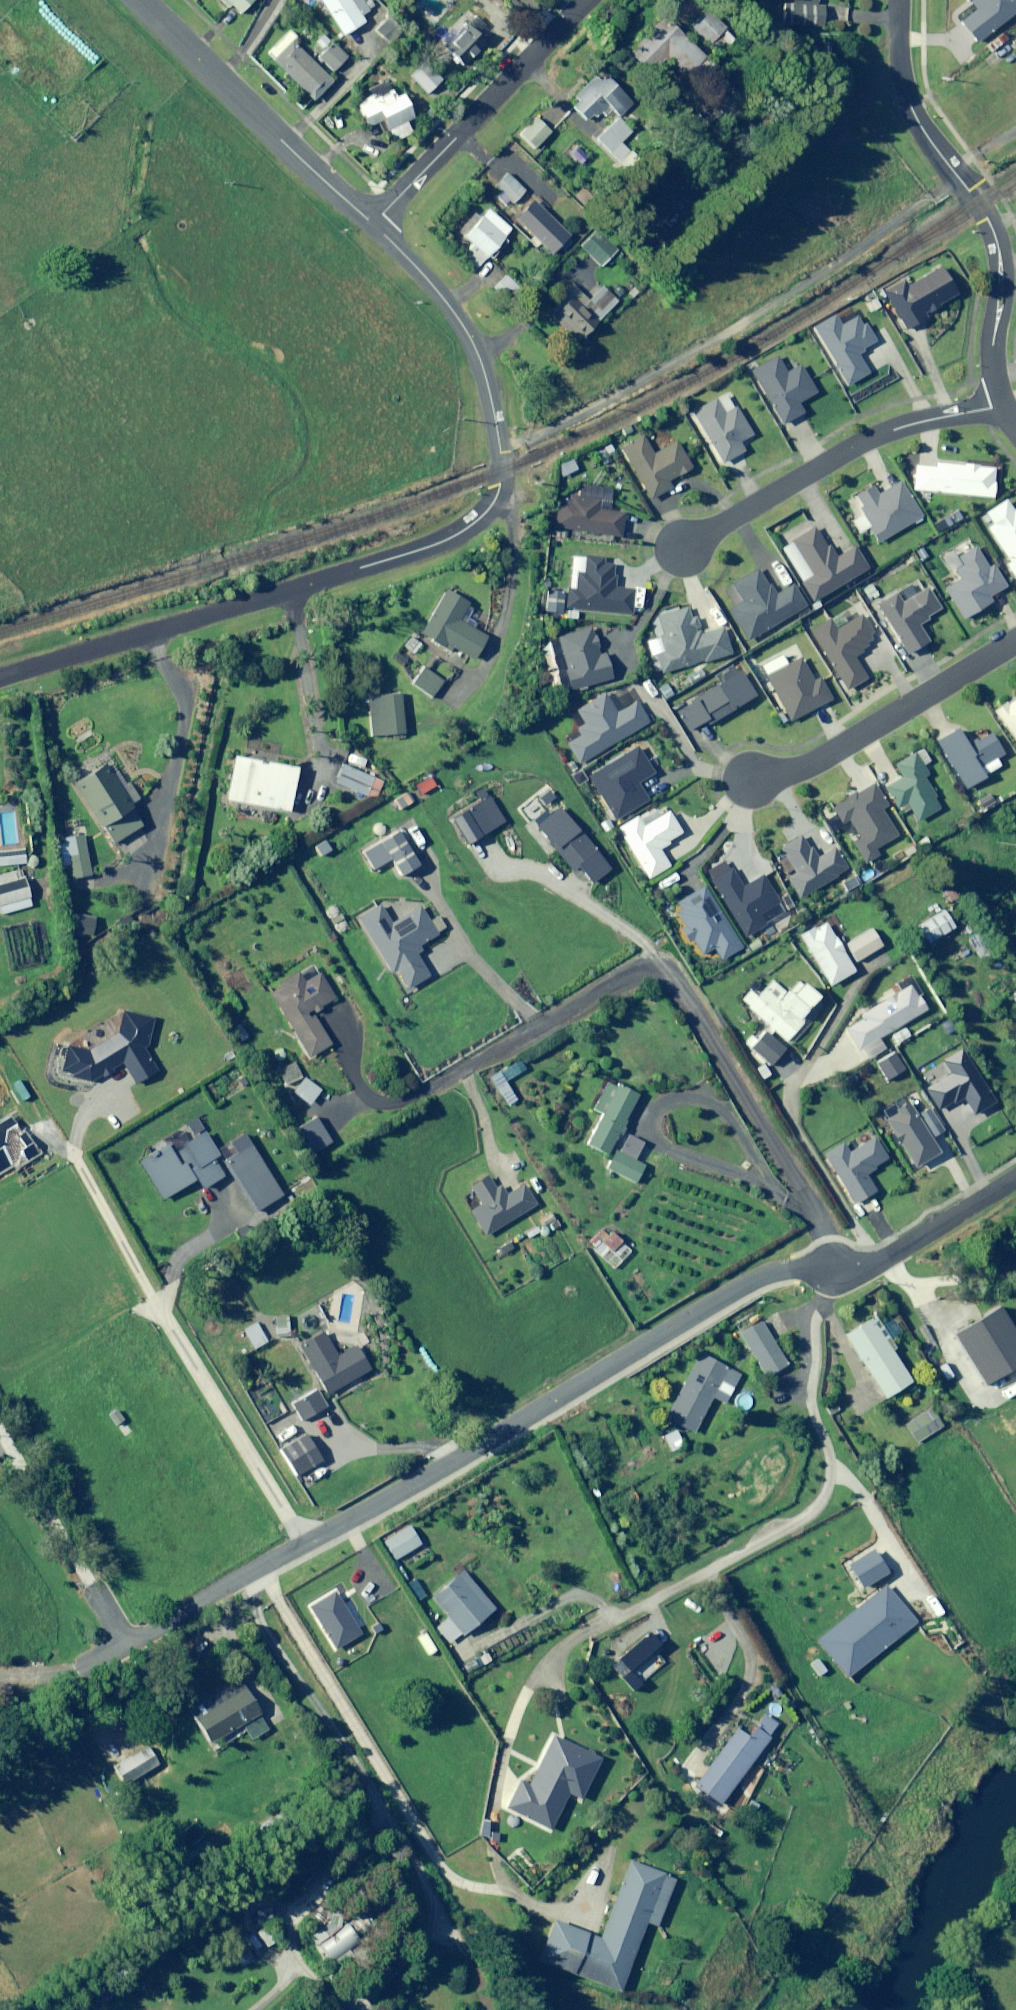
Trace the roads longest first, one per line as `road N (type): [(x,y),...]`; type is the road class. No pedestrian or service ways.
road 1 (residential): [(0,678),(415,553),(488,511),(503,470),(482,363),(451,308),(371,224)]
road 2 (residential): [(571,1641),(791,1525),(823,1496),(830,1467),(810,1389),(814,1327),(832,1269)]
road 3 (unclassified): [(492,1056),(599,992),(643,984),(669,995),(821,1230),(832,1269)]
road 4 (residential): [(898,0),(906,104),(979,203),(999,249),(993,356),(1005,404)]
road 5 (residential): [(1005,404),(863,441),(685,545)]
road 6 (residential): [(371,224),(139,0)]
road 7 (residential): [(371,224),(595,0)]
road 8 (residential): [(751,780),(813,763),(1015,640)]
road 9 (residential): [(832,1269),(873,1266),(1015,1178)]

